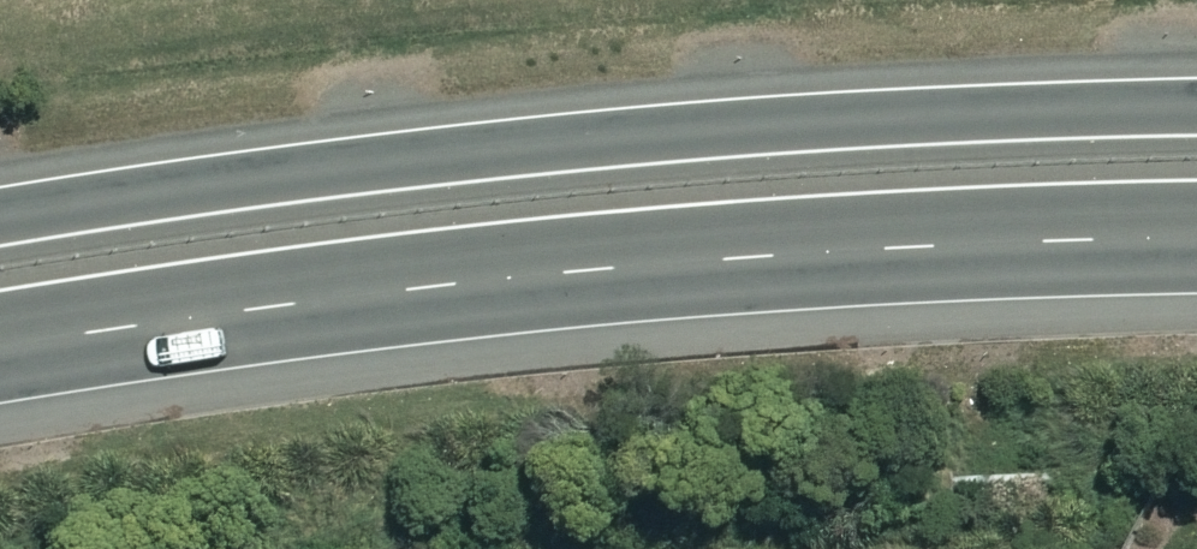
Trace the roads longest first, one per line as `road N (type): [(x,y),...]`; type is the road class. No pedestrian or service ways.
road 1 (trunk): [(1196,232),(883,239),(214,302),(0,340)]
road 2 (trunk): [(0,210),(128,187),(632,128),(1196,101)]

